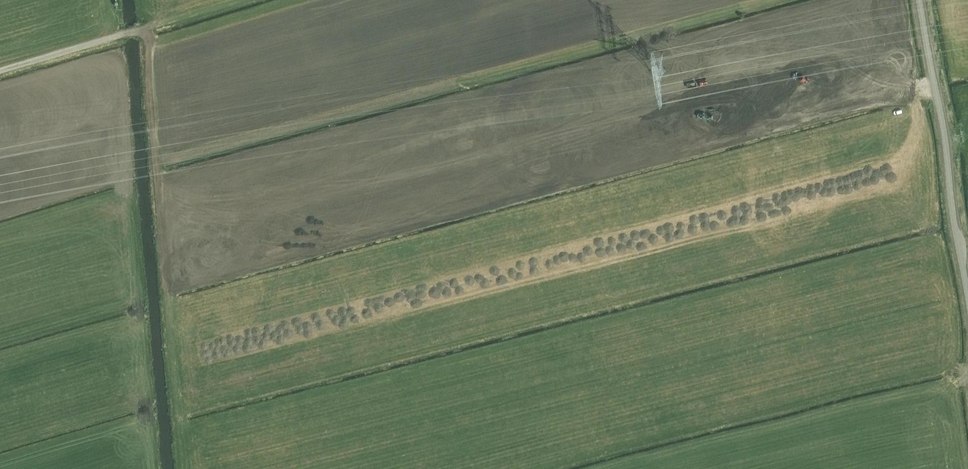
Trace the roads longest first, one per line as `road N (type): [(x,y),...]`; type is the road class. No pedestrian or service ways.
road 1 (track): [(150,25),(188,468)]
road 2 (unclassified): [(967,299),(921,0)]
road 3 (track): [(0,71),(150,25)]

